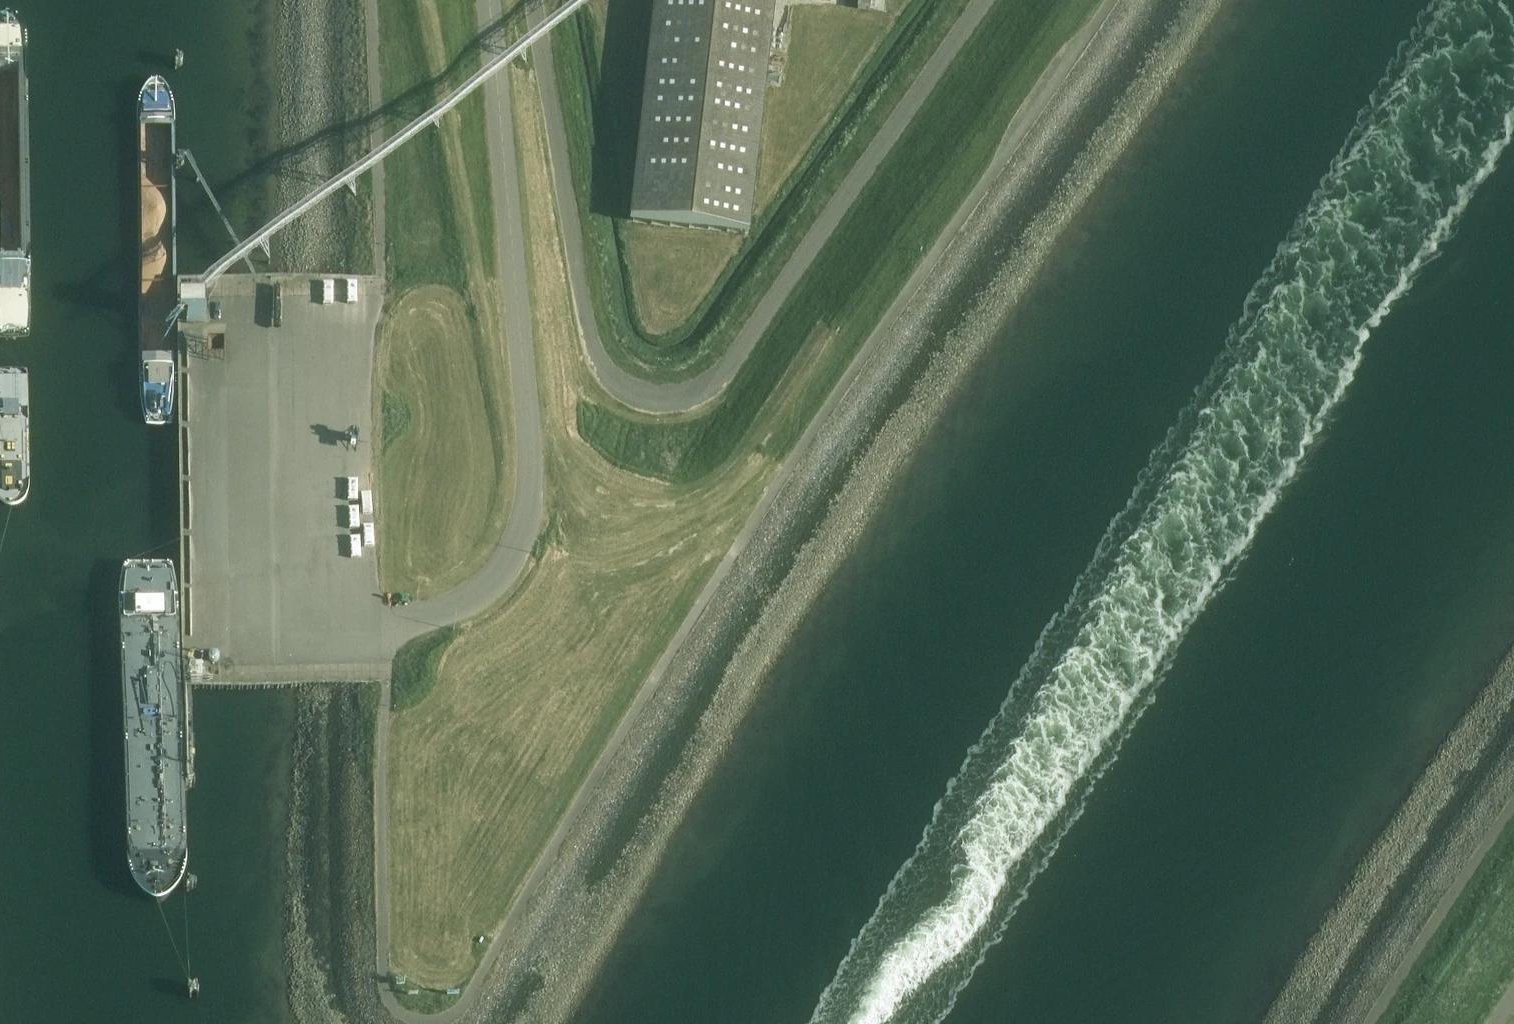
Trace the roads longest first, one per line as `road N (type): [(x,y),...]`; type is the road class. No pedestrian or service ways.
road 1 (unclassified): [(535,0),(590,347),(626,391),(667,402),(696,395),(737,353),(981,0)]
road 2 (unclassified): [(489,0),(535,451),(529,510),(513,557),(466,601),(392,625),(334,630)]
road 3 (unclassified): [(374,0),(381,272)]

